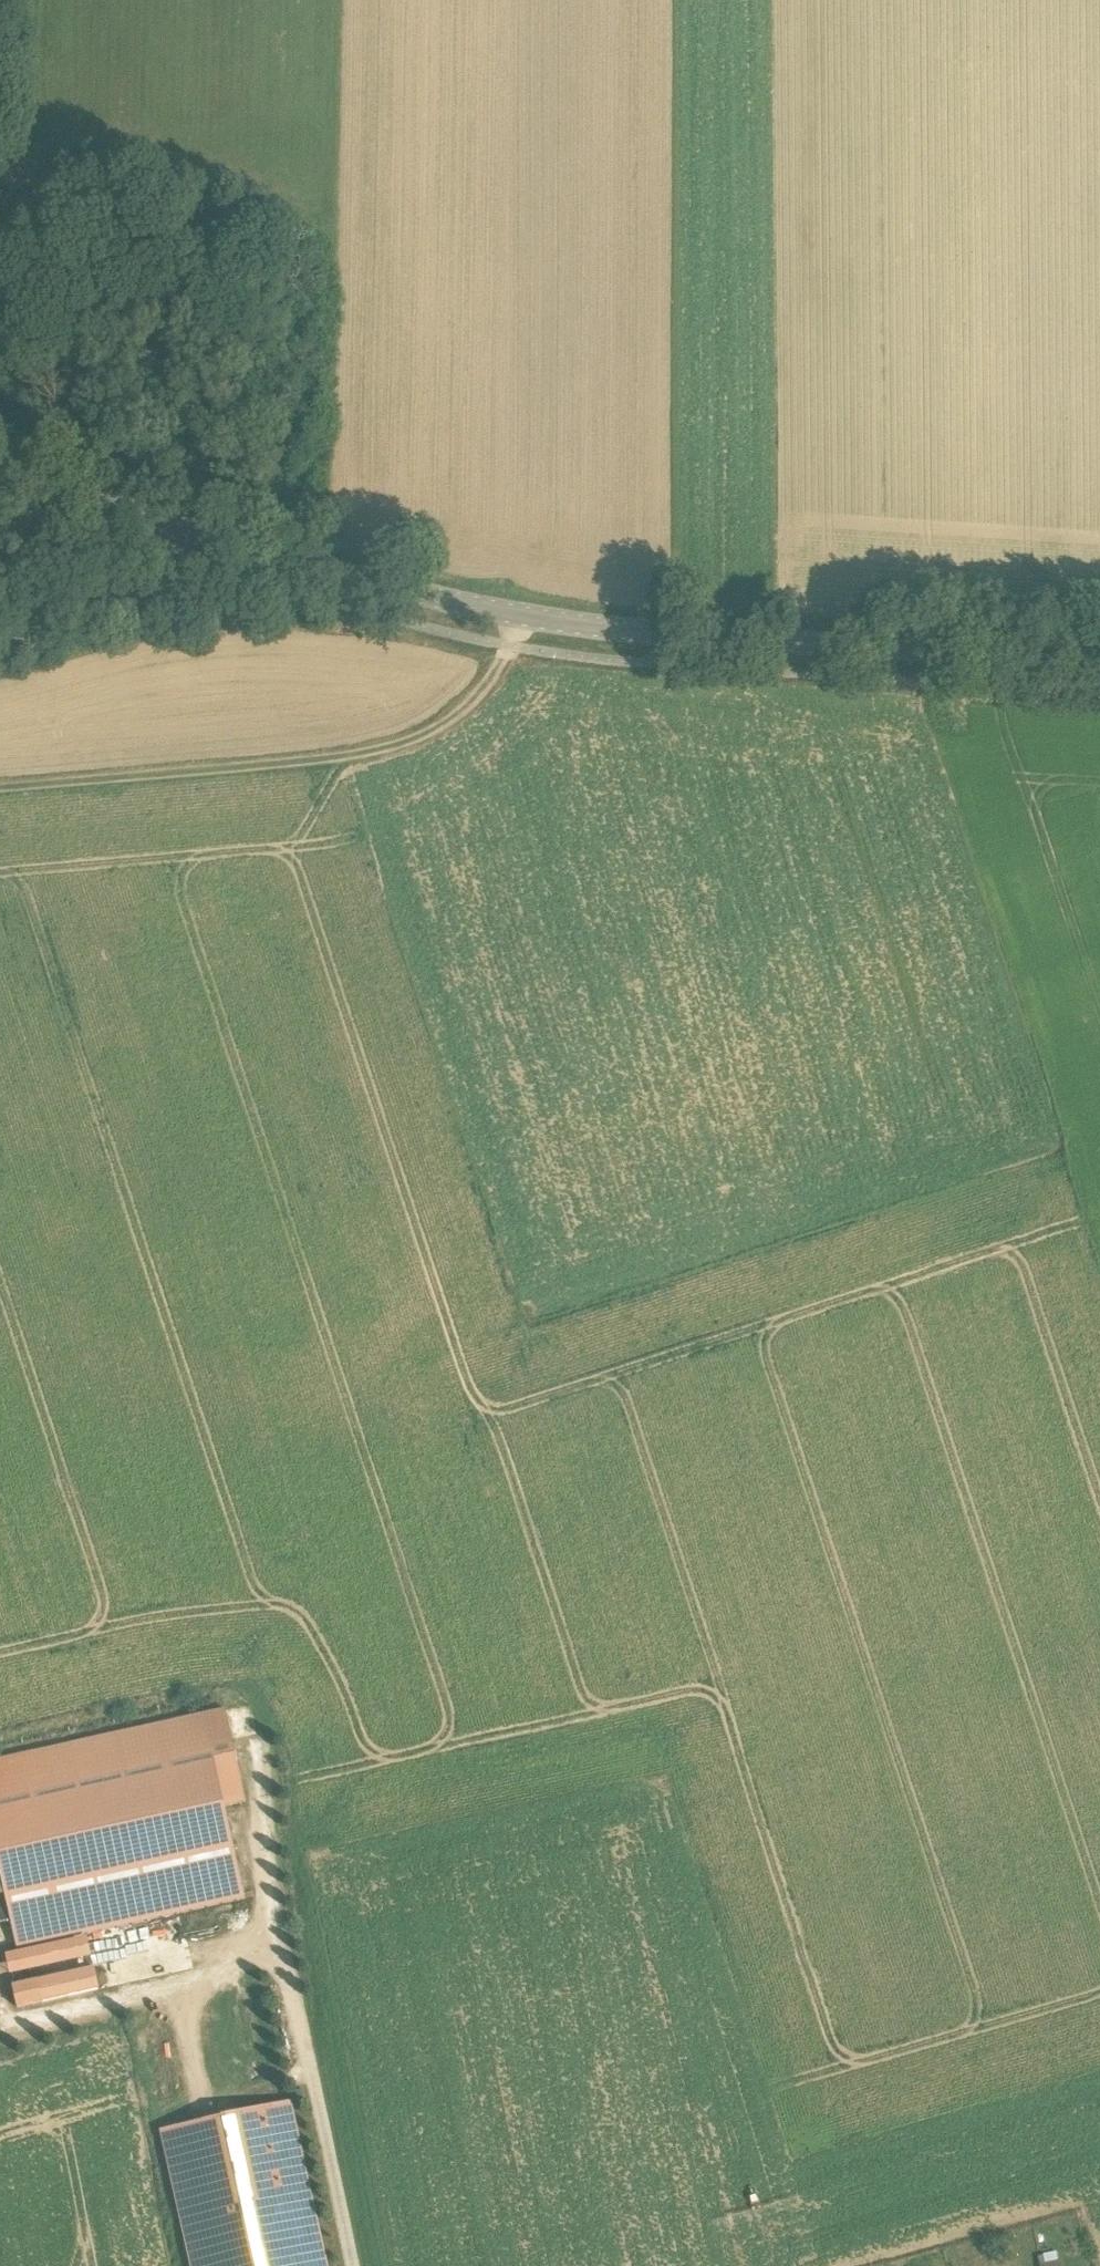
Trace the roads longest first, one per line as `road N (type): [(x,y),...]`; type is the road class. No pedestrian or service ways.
road 1 (tertiary): [(1099,661),(511,614),(0,468)]
road 2 (track): [(0,787),(357,754),(409,741),(451,720),(476,694),(507,645),(511,614)]

